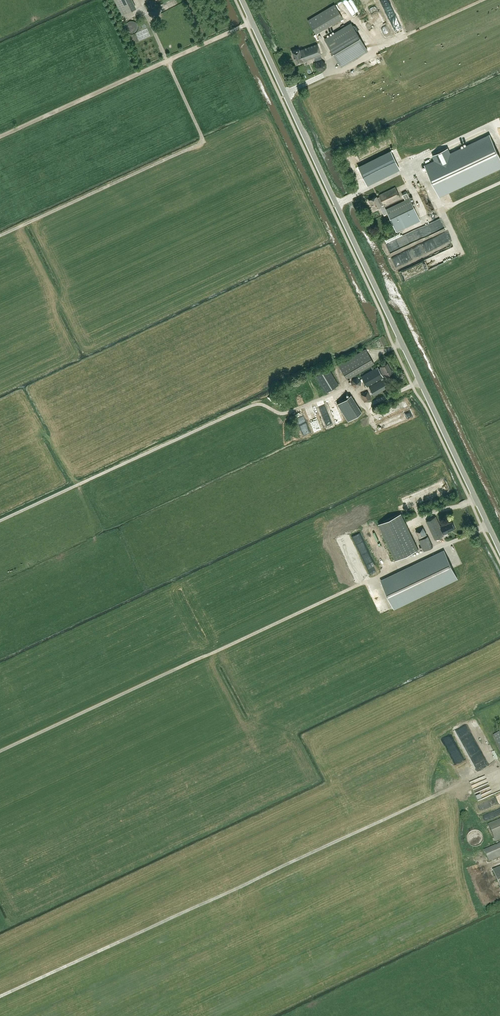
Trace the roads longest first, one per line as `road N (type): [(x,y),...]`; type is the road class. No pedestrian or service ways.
road 1 (unclassified): [(499,550),(242,0)]
road 2 (track): [(0,235),(202,143),(147,19)]

